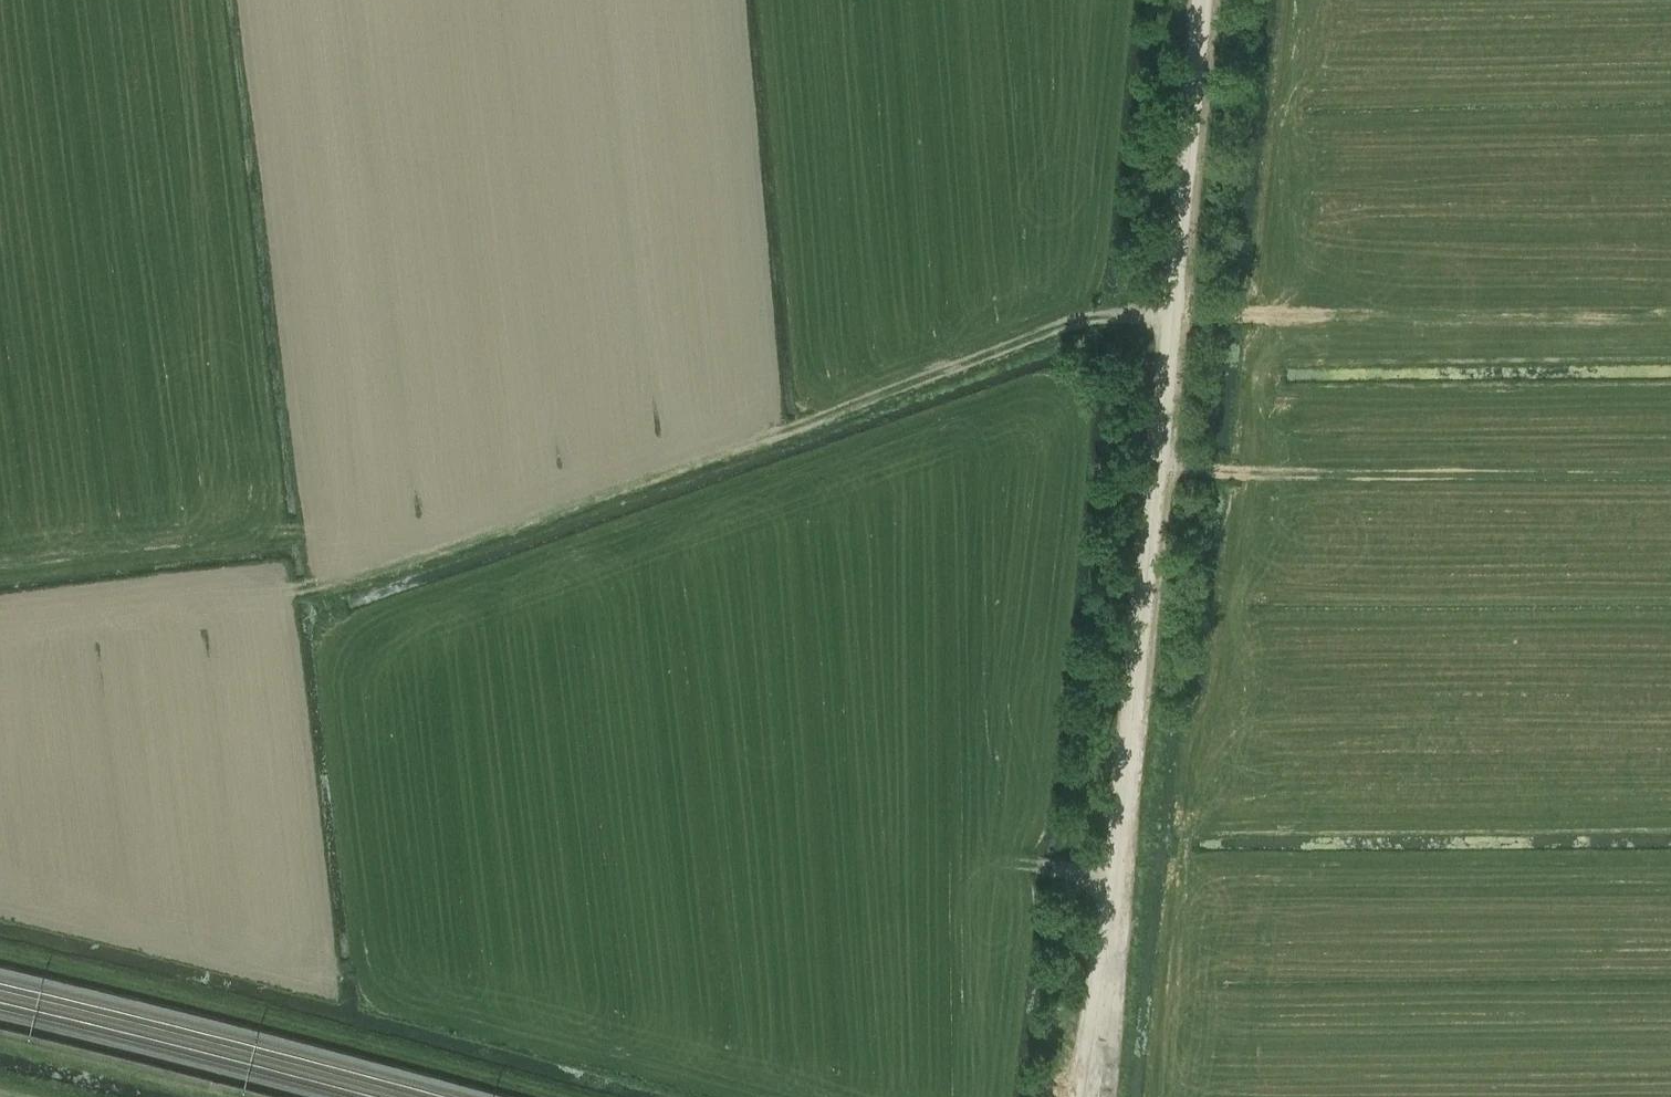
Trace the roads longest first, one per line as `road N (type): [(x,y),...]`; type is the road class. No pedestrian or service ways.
road 1 (unclassified): [(1092,1096),(1205,0)]

